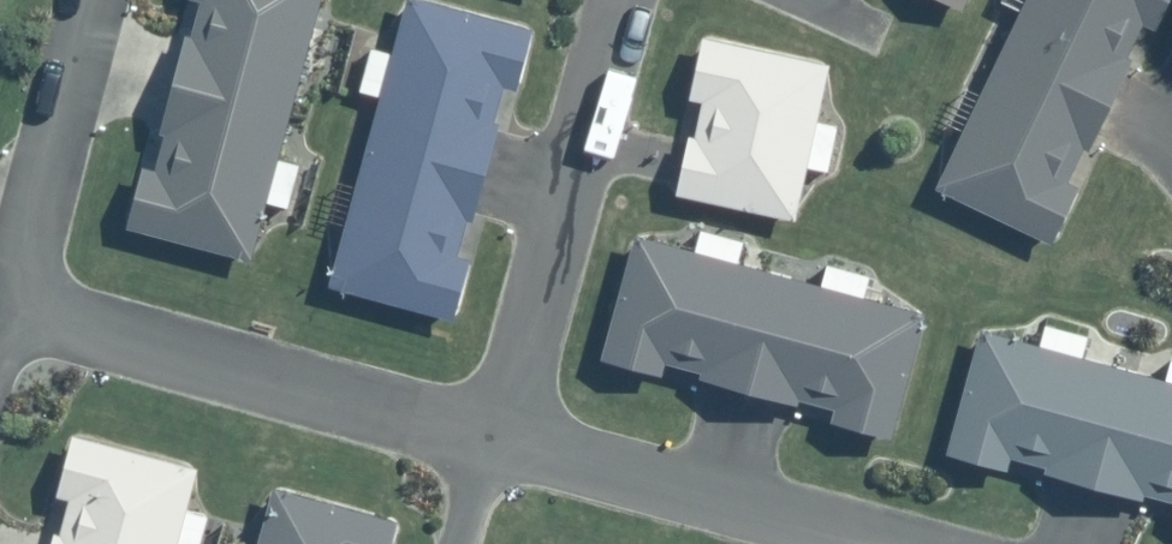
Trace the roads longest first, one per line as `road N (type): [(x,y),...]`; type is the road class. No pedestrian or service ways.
road 1 (residential): [(13,313),(483,445)]
road 2 (residential): [(603,0),(483,445)]
road 3 (residential): [(483,445),(845,543)]
road 4 (residential): [(93,0),(13,313)]

